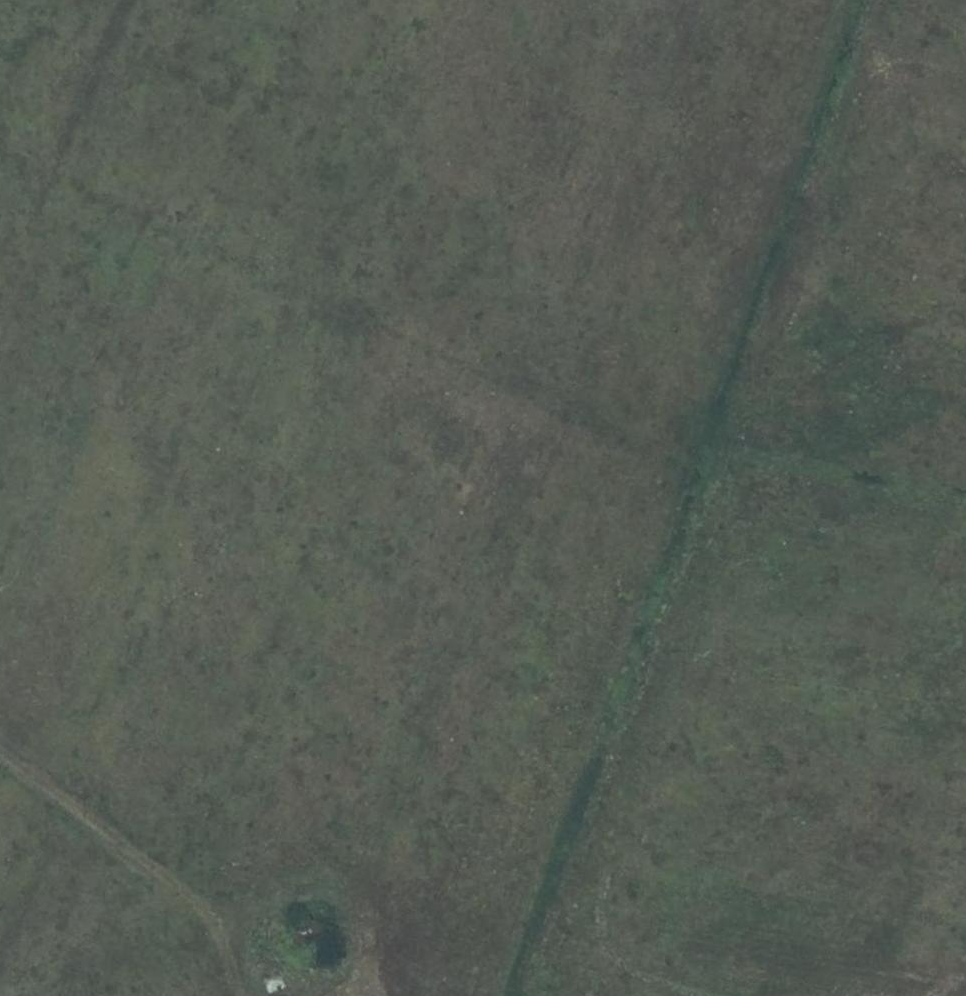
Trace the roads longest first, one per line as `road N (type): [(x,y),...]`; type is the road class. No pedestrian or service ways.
road 1 (track): [(253,995),(205,907),(169,869),(0,748)]

